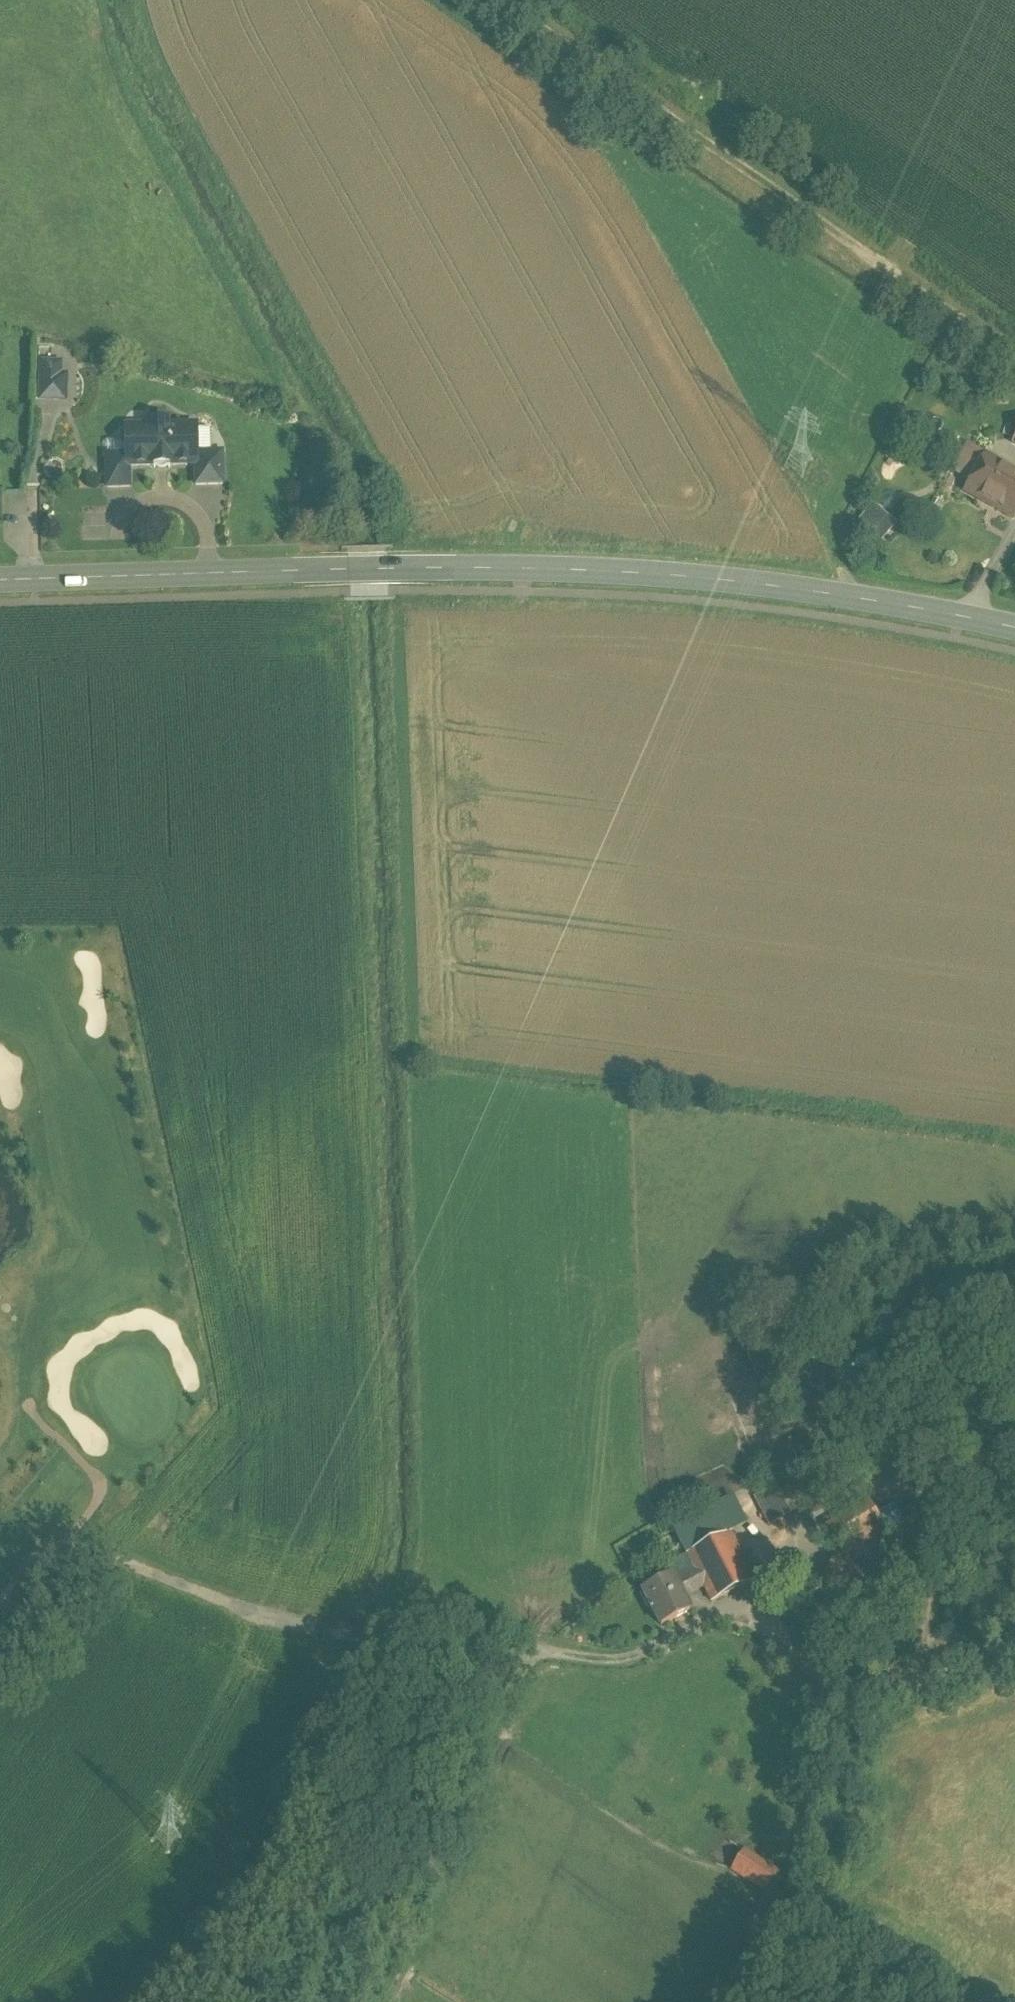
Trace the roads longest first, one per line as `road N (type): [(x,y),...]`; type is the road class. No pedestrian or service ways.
road 1 (tertiary): [(1014,630),(784,589),(605,573),(349,570),(0,580)]
road 2 (track): [(99,1547),(296,1633),(357,1623),(619,1659),(695,1626)]

